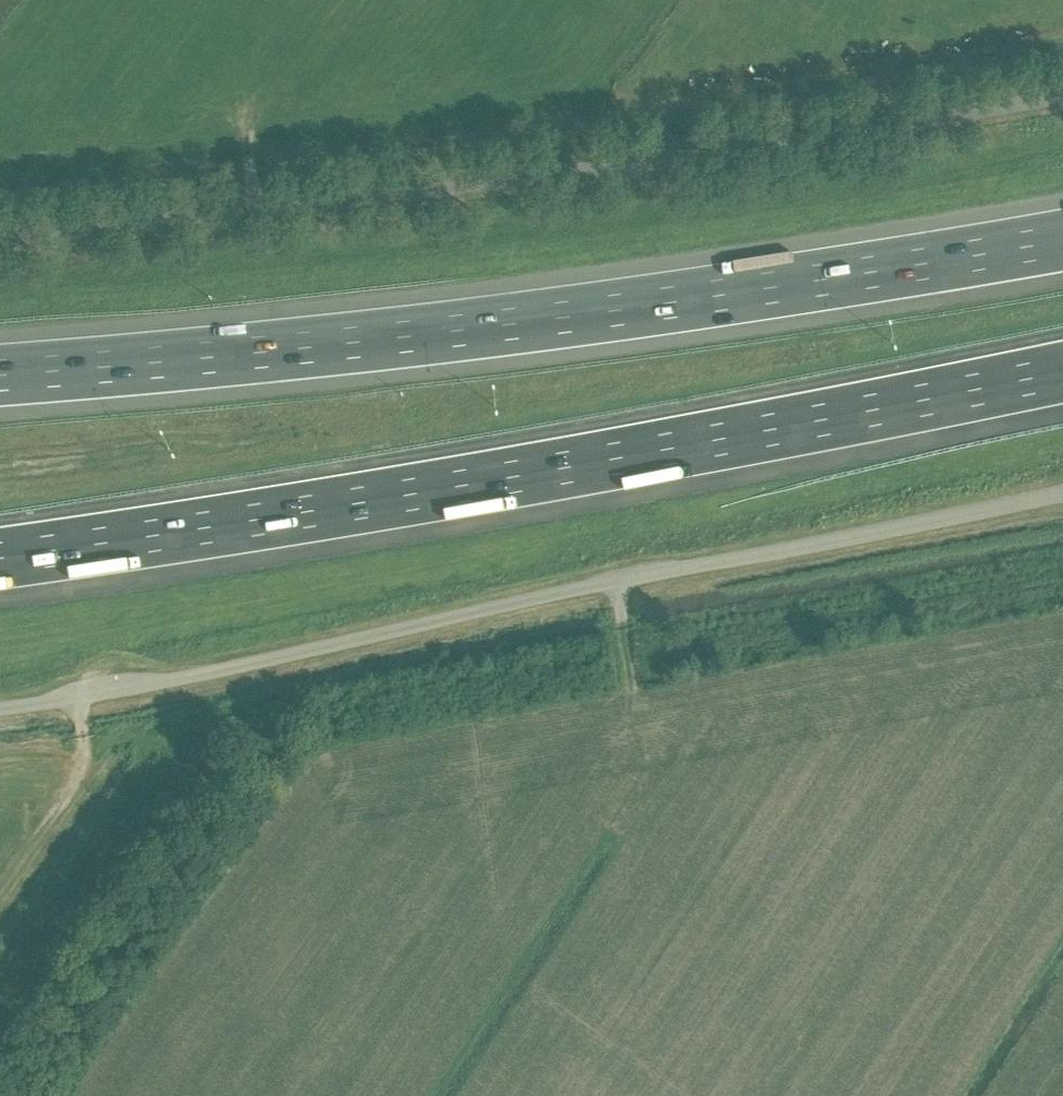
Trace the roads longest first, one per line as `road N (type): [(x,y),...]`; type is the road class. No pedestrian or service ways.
road 1 (unclassified): [(1062,495),(0,711)]
road 2 (motorway): [(0,557),(395,500),(1062,375)]
road 3 (motorway): [(1062,240),(360,343),(0,376)]
road 4 (unclassified): [(0,237),(560,174),(1062,100)]
road 5 (track): [(76,700),(82,766),(25,856)]
road 6 (track): [(617,584),(640,703)]

